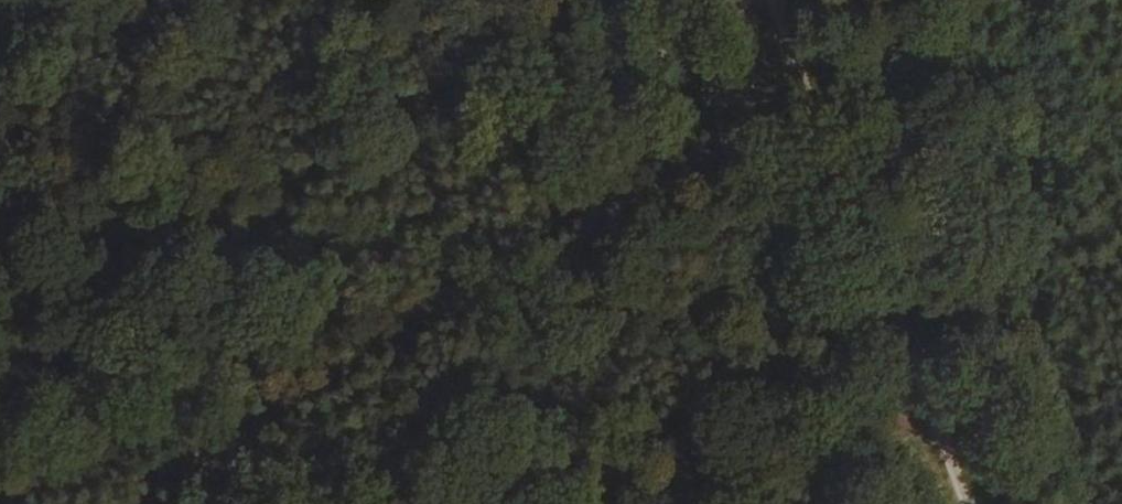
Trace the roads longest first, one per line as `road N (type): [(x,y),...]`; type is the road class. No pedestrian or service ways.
road 1 (track): [(972,503),(780,0)]

